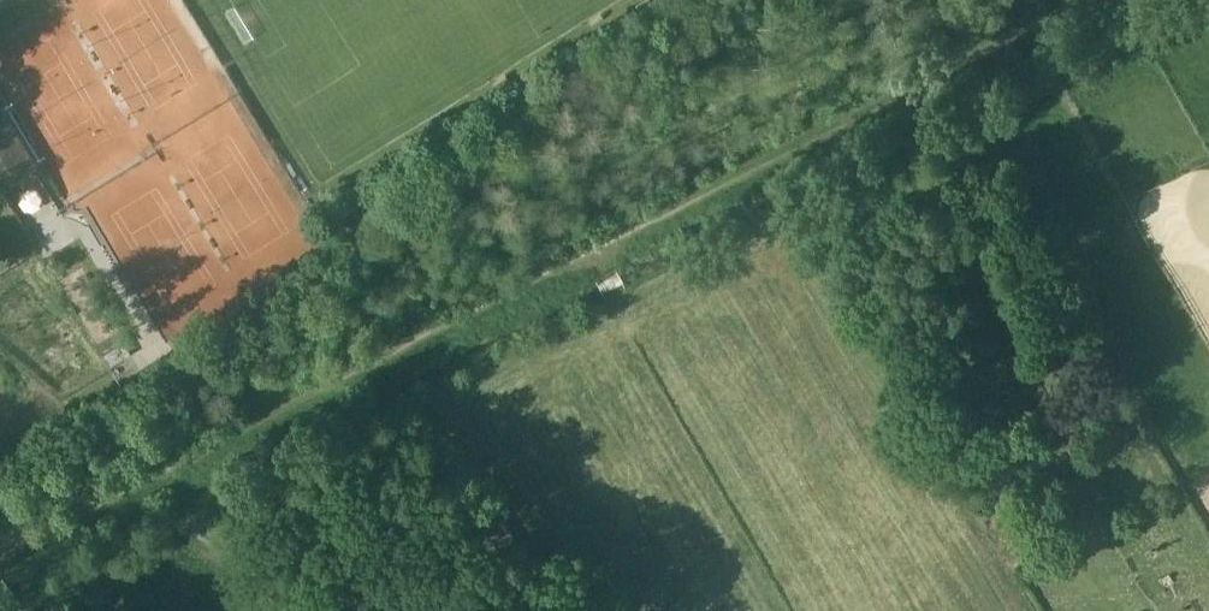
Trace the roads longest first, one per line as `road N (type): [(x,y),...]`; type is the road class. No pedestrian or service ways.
road 1 (track): [(1138,0),(4,555)]

